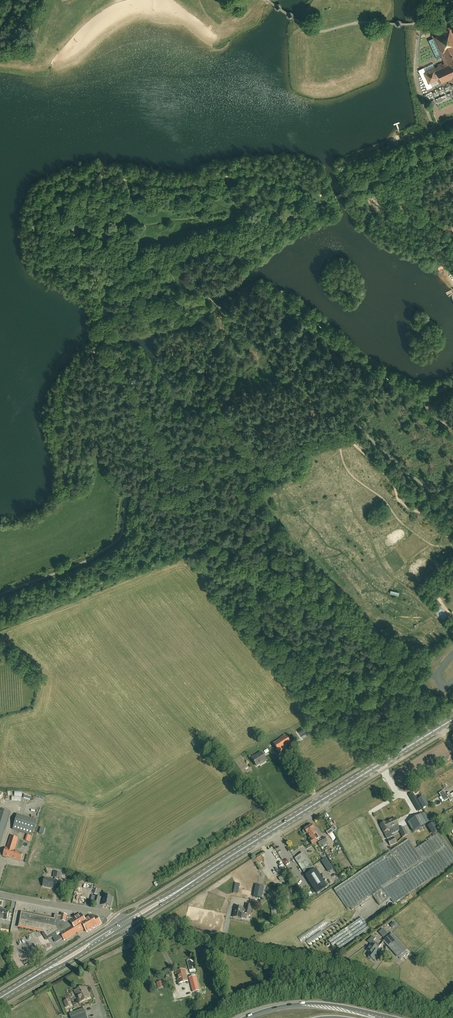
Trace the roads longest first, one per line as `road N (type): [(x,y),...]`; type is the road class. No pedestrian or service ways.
road 1 (secondary): [(123,925),(452,719)]
road 2 (track): [(452,539),(399,501),(375,465),(340,437),(350,473),(406,527),(445,545)]
road 3 (unclassified): [(374,978),(152,925),(133,937),(123,925)]
road 4 (motorway): [(387,1017),(307,1003),(244,1017)]
road 5 (secondary): [(0,1000),(123,925)]
road 6 (unclassified): [(123,925),(0,894)]

